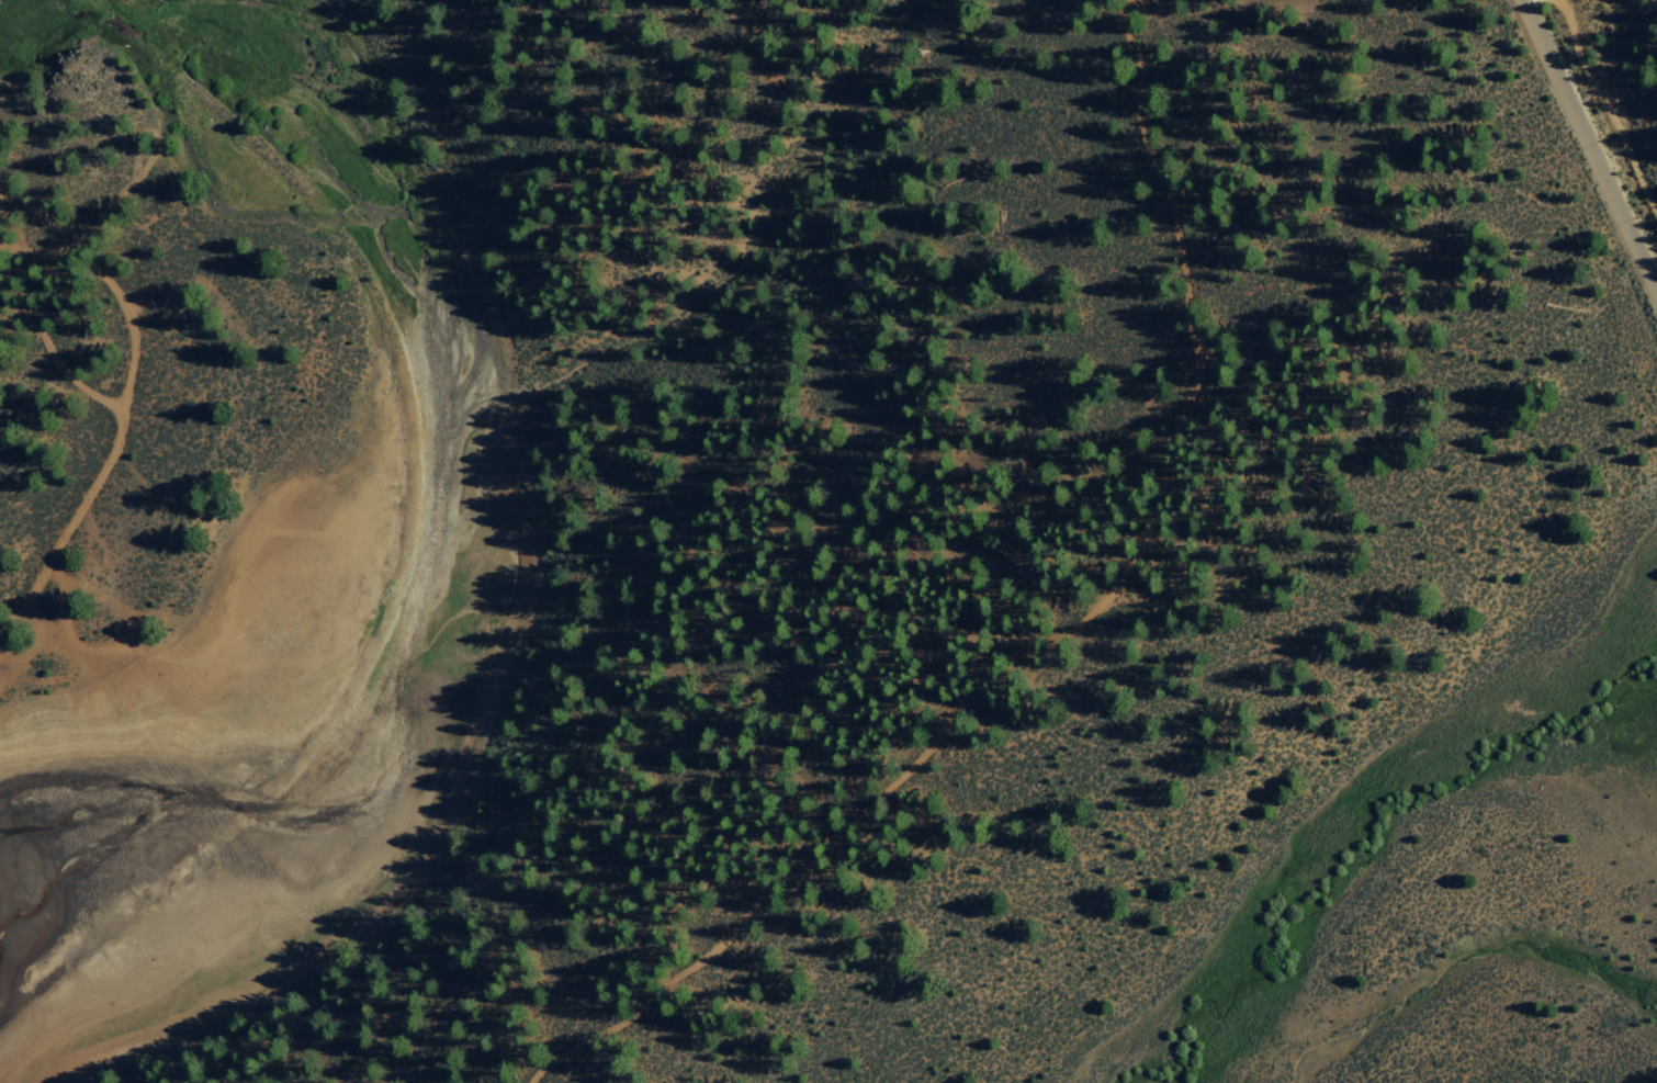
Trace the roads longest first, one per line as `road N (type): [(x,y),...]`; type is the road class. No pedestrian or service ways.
road 1 (track): [(1130,0),(1151,147),(1179,221),(1198,376),(1128,561),(1067,632),(943,714),(931,742),(898,776),(768,885),(710,951),(530,1082)]
road 2 (track): [(0,635),(102,476),(134,358),(134,332),(115,291),(44,216),(0,198)]
road 3 (tertiary): [(1656,297),(1519,0)]
road 4 (track): [(1656,205),(1560,0)]
road 5 (track): [(26,255),(35,319),(57,363),(75,383),(124,409)]
road 6 (track): [(53,559),(77,648),(129,654)]

